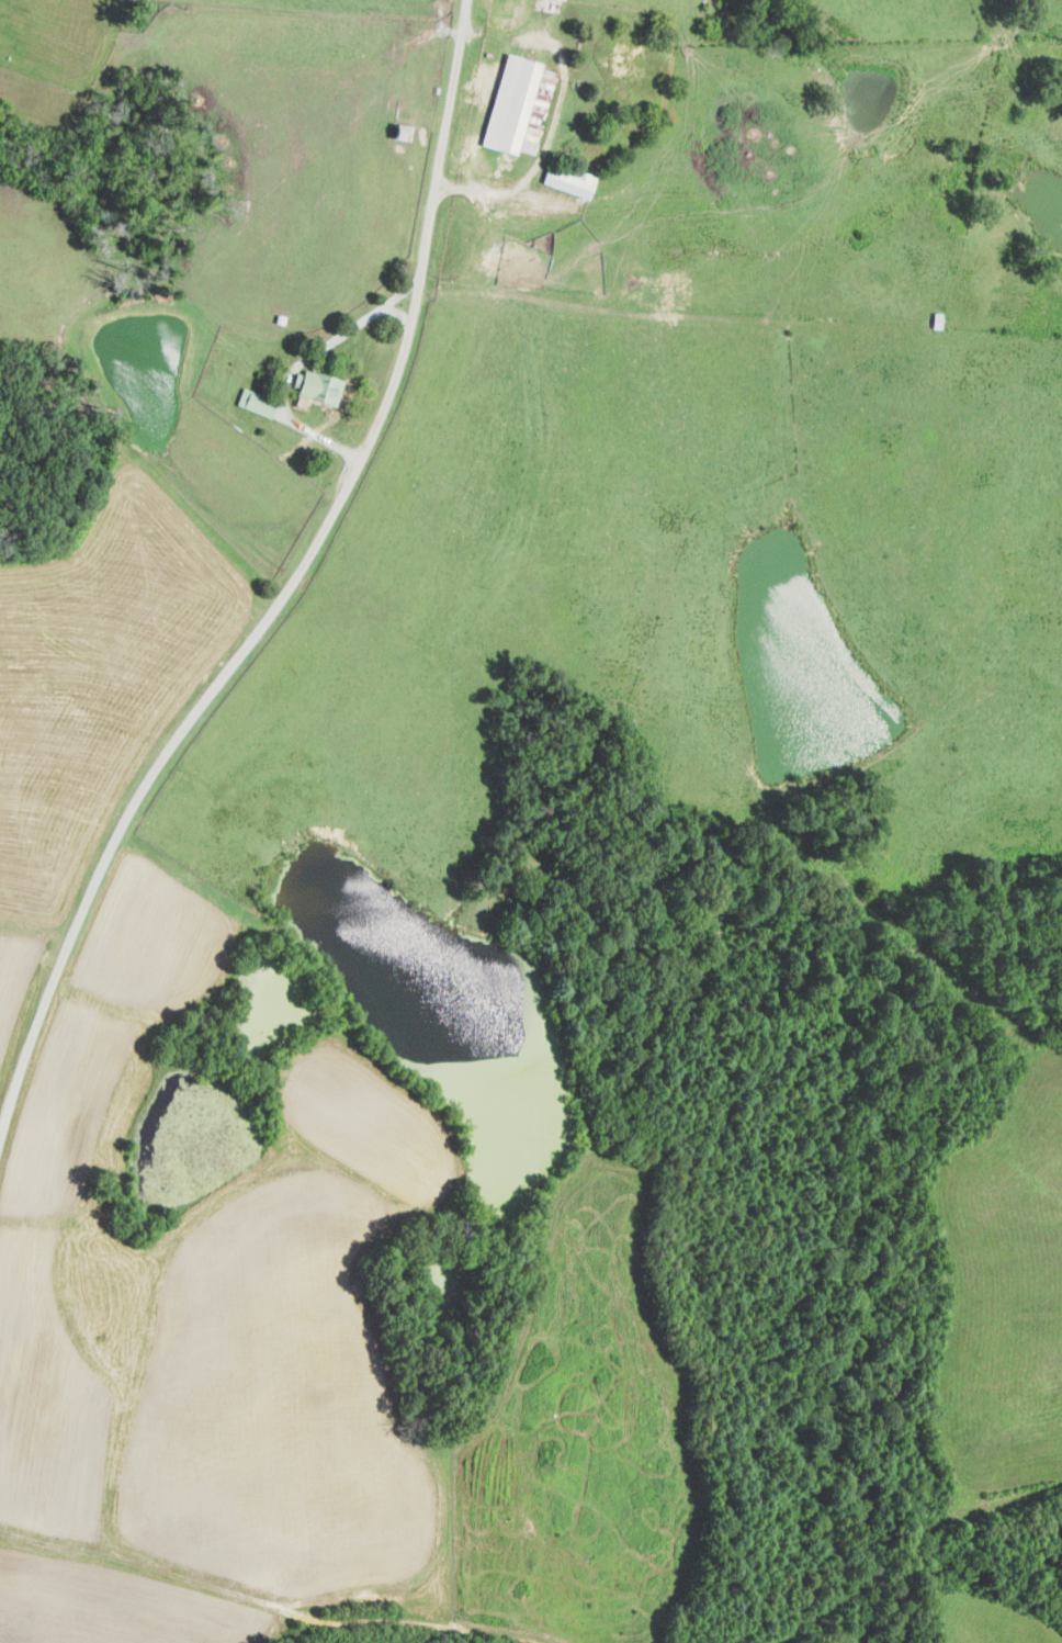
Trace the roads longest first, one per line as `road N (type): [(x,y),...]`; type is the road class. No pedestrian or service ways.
road 1 (residential): [(0,1144),(54,981),(138,795),(306,567),(370,447),(414,320),(471,0)]

